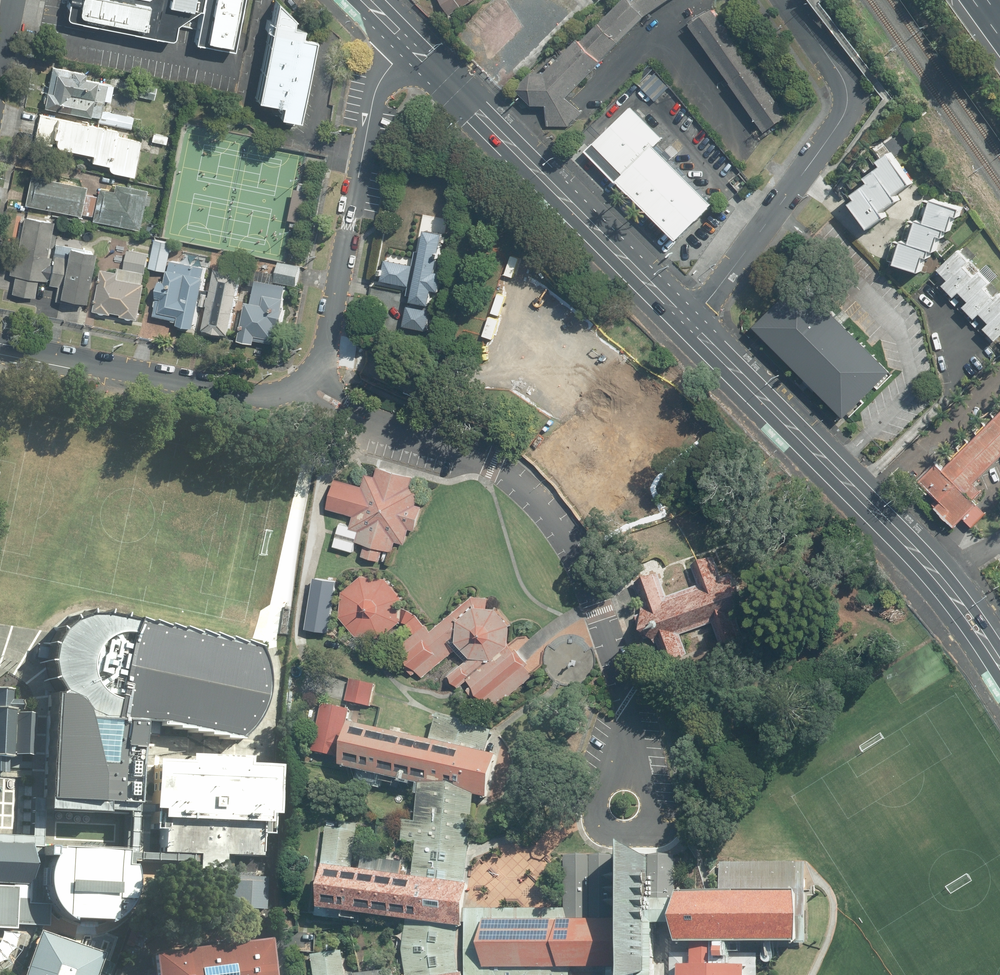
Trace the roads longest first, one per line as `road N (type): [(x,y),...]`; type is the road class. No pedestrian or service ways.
road 1 (residential): [(0,346),(250,400),(309,383),(324,358),(377,90),(409,45)]
road 2 (primary): [(688,322),(925,561),(999,662)]
road 3 (primary): [(409,45),(688,322)]
road 4 (unclassified): [(688,322),(846,110),(842,77),(787,0)]

